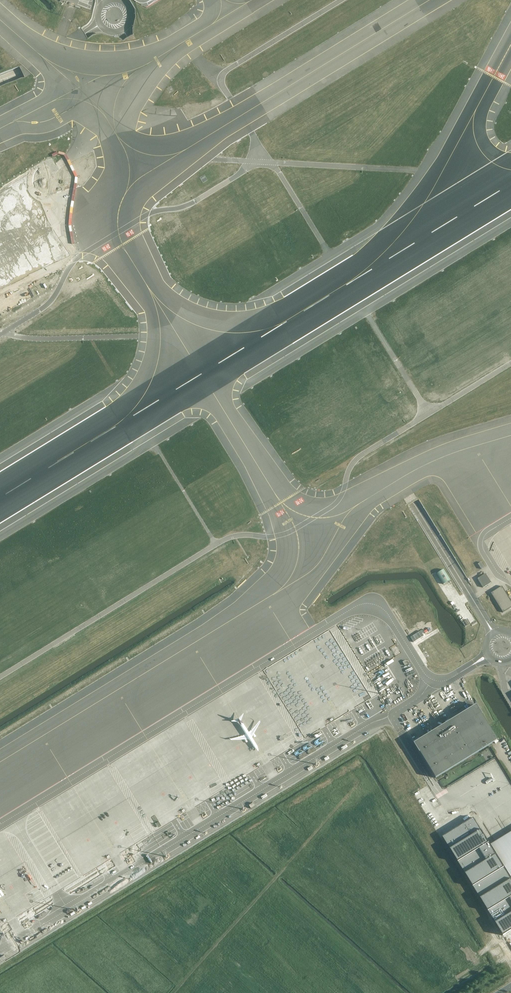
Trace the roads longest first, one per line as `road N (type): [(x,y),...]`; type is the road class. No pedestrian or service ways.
road 1 (track): [(173,992),(312,838),(458,967),(500,940),(510,958)]

